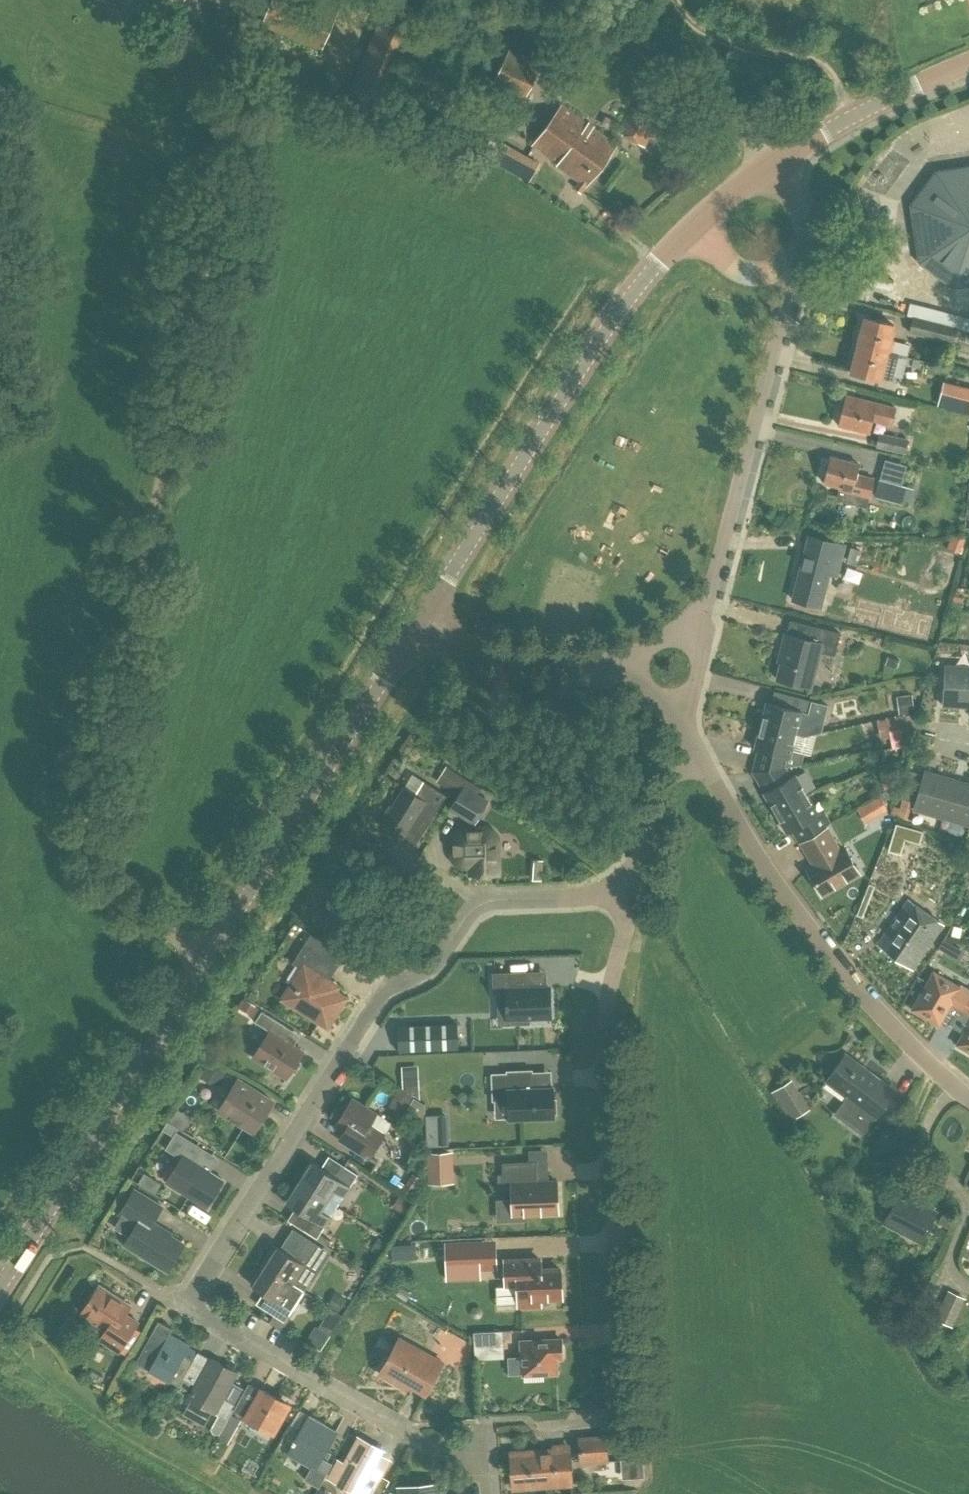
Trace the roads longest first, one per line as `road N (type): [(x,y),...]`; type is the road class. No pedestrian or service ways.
road 1 (residential): [(492,1493),(490,1455),(458,1458),(185,1306),(384,990),(433,970),(472,909),(487,900),(573,897),(633,883)]
road 2 (secondary): [(0,1284),(422,617)]
road 3 (secondary): [(422,617),(622,305),(723,198),(774,163)]
road 4 (residential): [(626,1451),(607,1060),(633,883)]
road 5 (residential): [(968,1098),(913,1050),(809,927),(679,729)]
road 6 (residential): [(711,601),(803,237),(802,215),(774,163)]
road 7 (secondary): [(774,163),(859,113),(968,66)]
road 8 (residential): [(622,667),(483,651),(422,617)]
road 9 (residential): [(633,883),(679,729)]
road 10 (residential): [(679,729),(711,601)]

